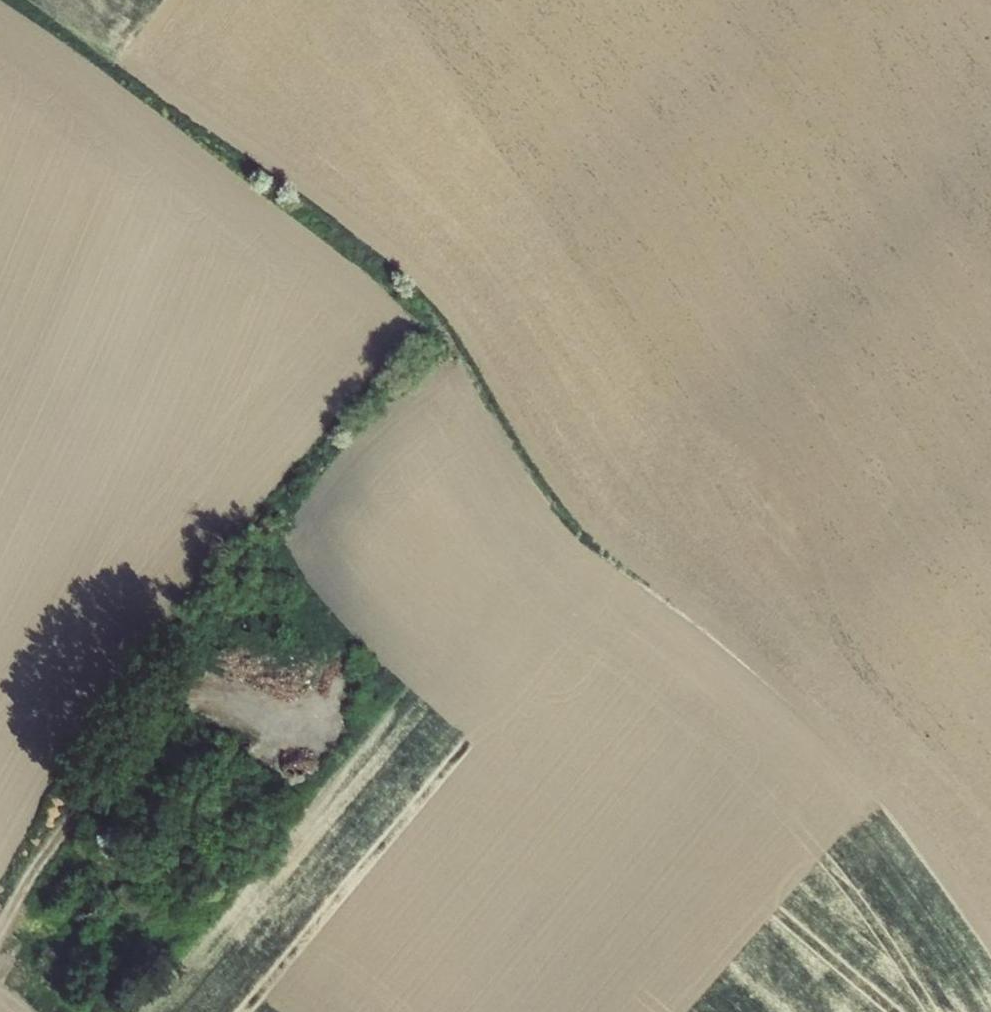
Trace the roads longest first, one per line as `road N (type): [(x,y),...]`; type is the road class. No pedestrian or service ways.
road 1 (track): [(0,921),(115,744),(209,711),(249,712)]

